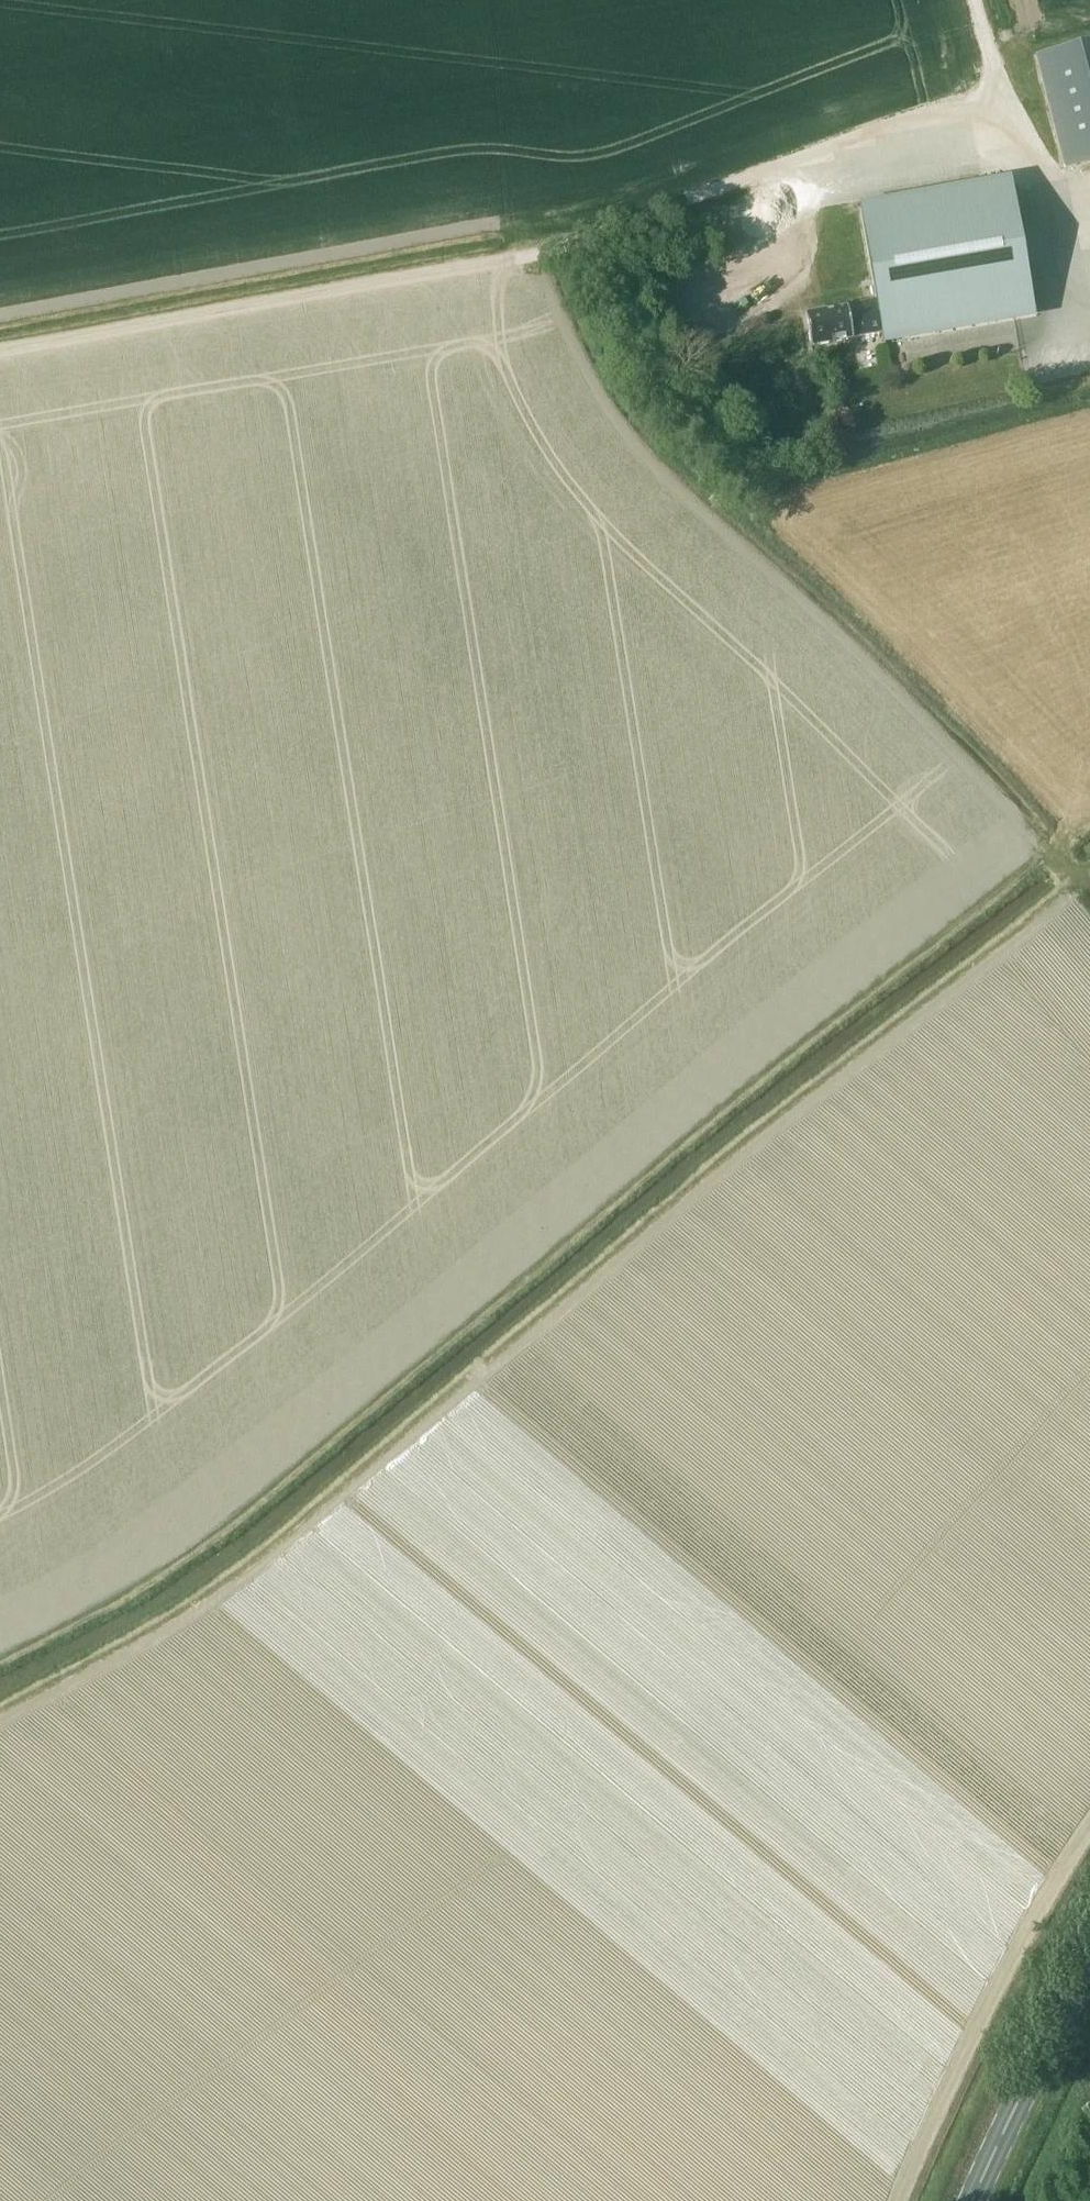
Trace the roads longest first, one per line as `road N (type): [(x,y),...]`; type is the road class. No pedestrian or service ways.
road 1 (track): [(0,352),(519,258),(720,189)]
road 2 (primary): [(973,2200),(1089,1971)]

